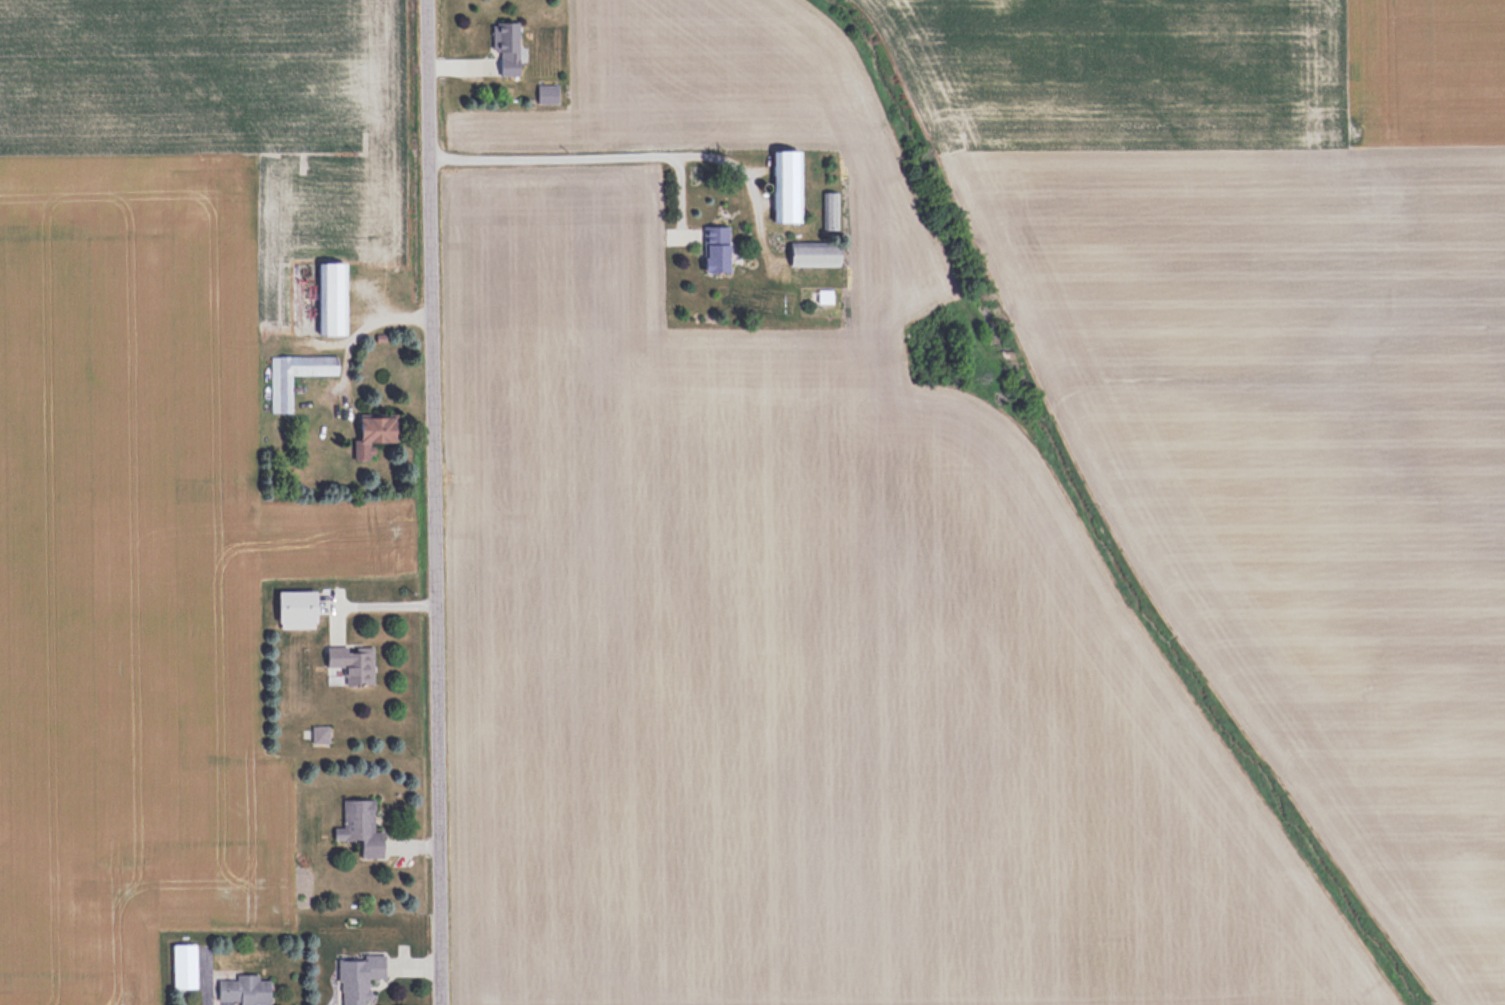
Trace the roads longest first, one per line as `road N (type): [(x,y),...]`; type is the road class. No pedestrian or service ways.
road 1 (residential): [(442,1004),(428,0)]

